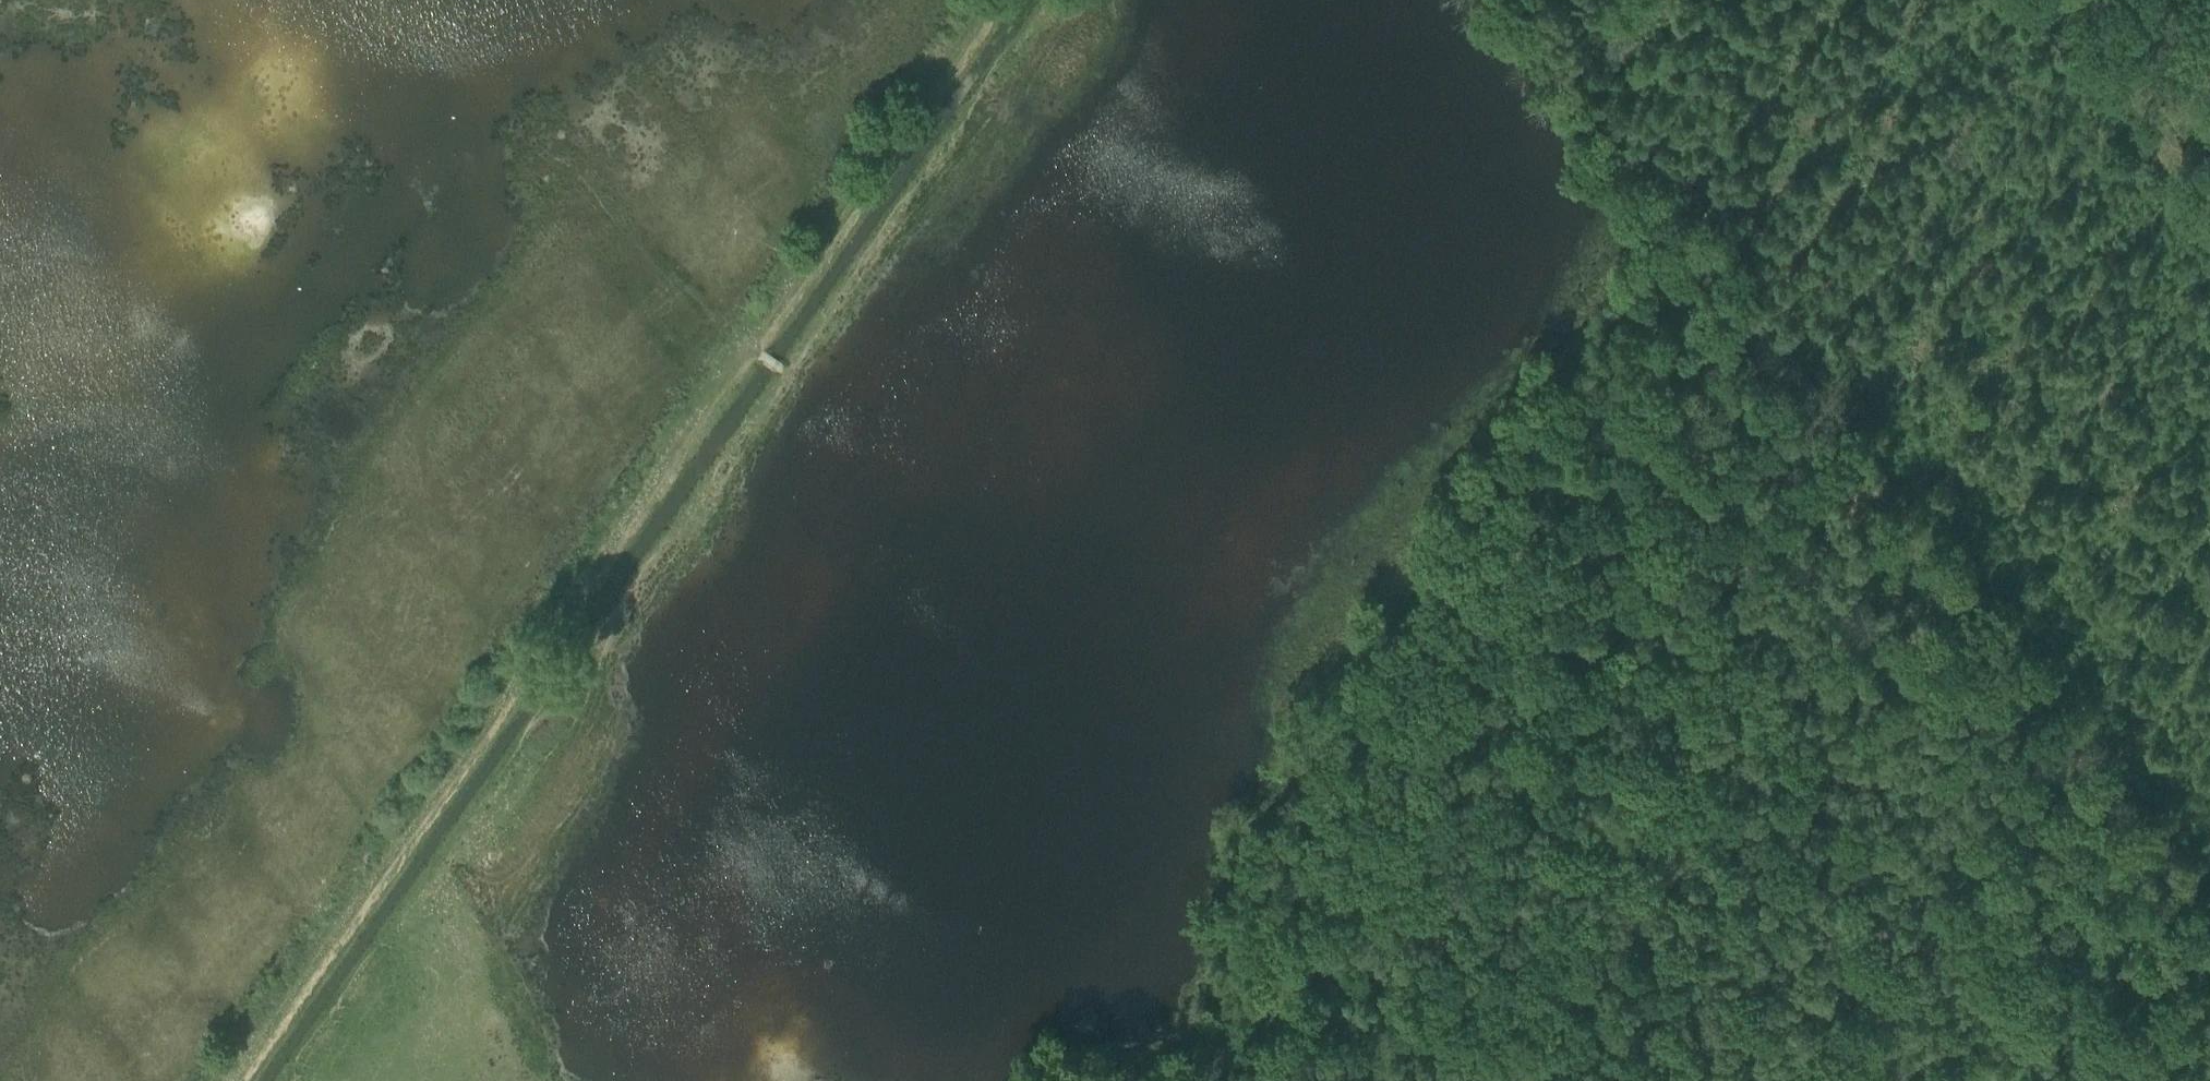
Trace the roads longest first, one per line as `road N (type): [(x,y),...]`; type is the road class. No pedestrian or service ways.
road 1 (track): [(2209,203),(2052,0)]

